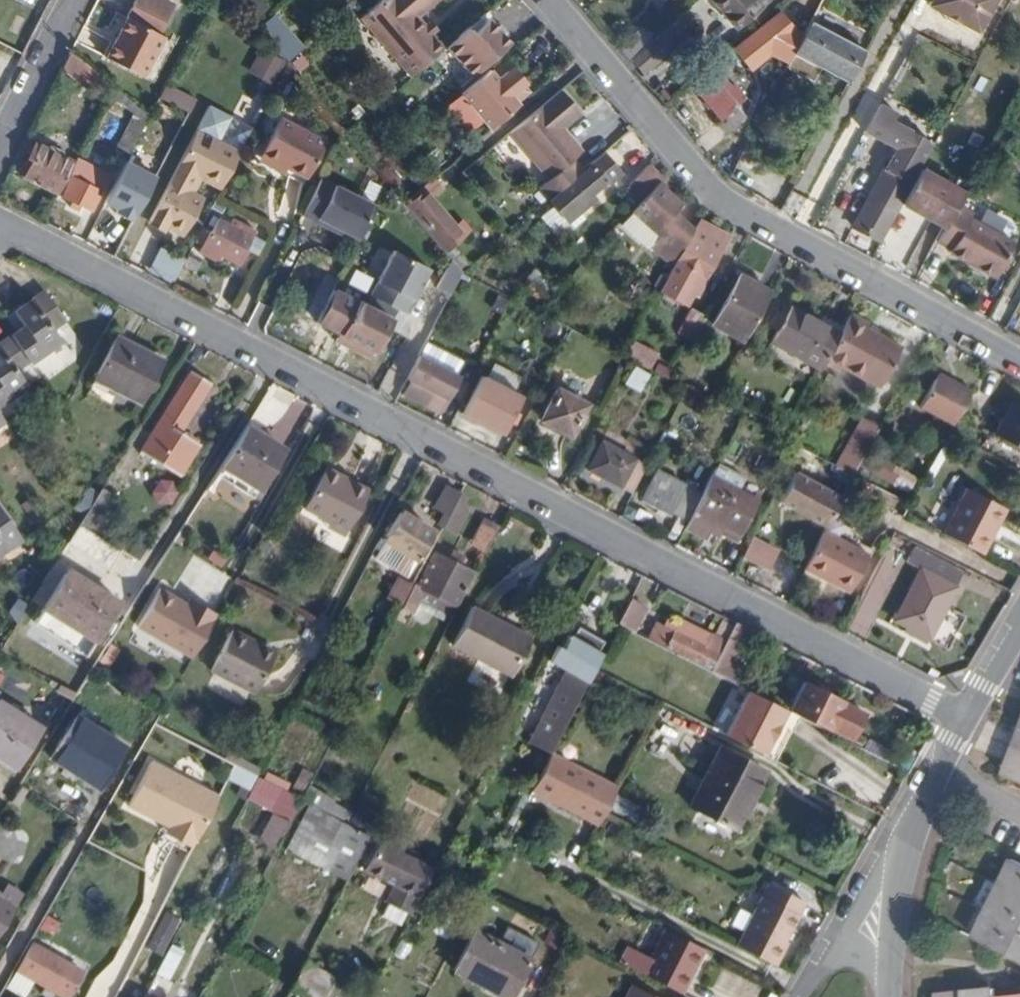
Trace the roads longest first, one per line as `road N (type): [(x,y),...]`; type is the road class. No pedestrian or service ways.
road 1 (residential): [(0,228),(963,717)]
road 2 (residential): [(1019,361),(720,195),(552,0)]
road 3 (residential): [(0,144),(76,0)]
road 4 (tertiary): [(890,970),(907,831)]
road 5 (residential): [(907,831),(836,947)]
road 6 (tertiary): [(907,831),(963,717)]

